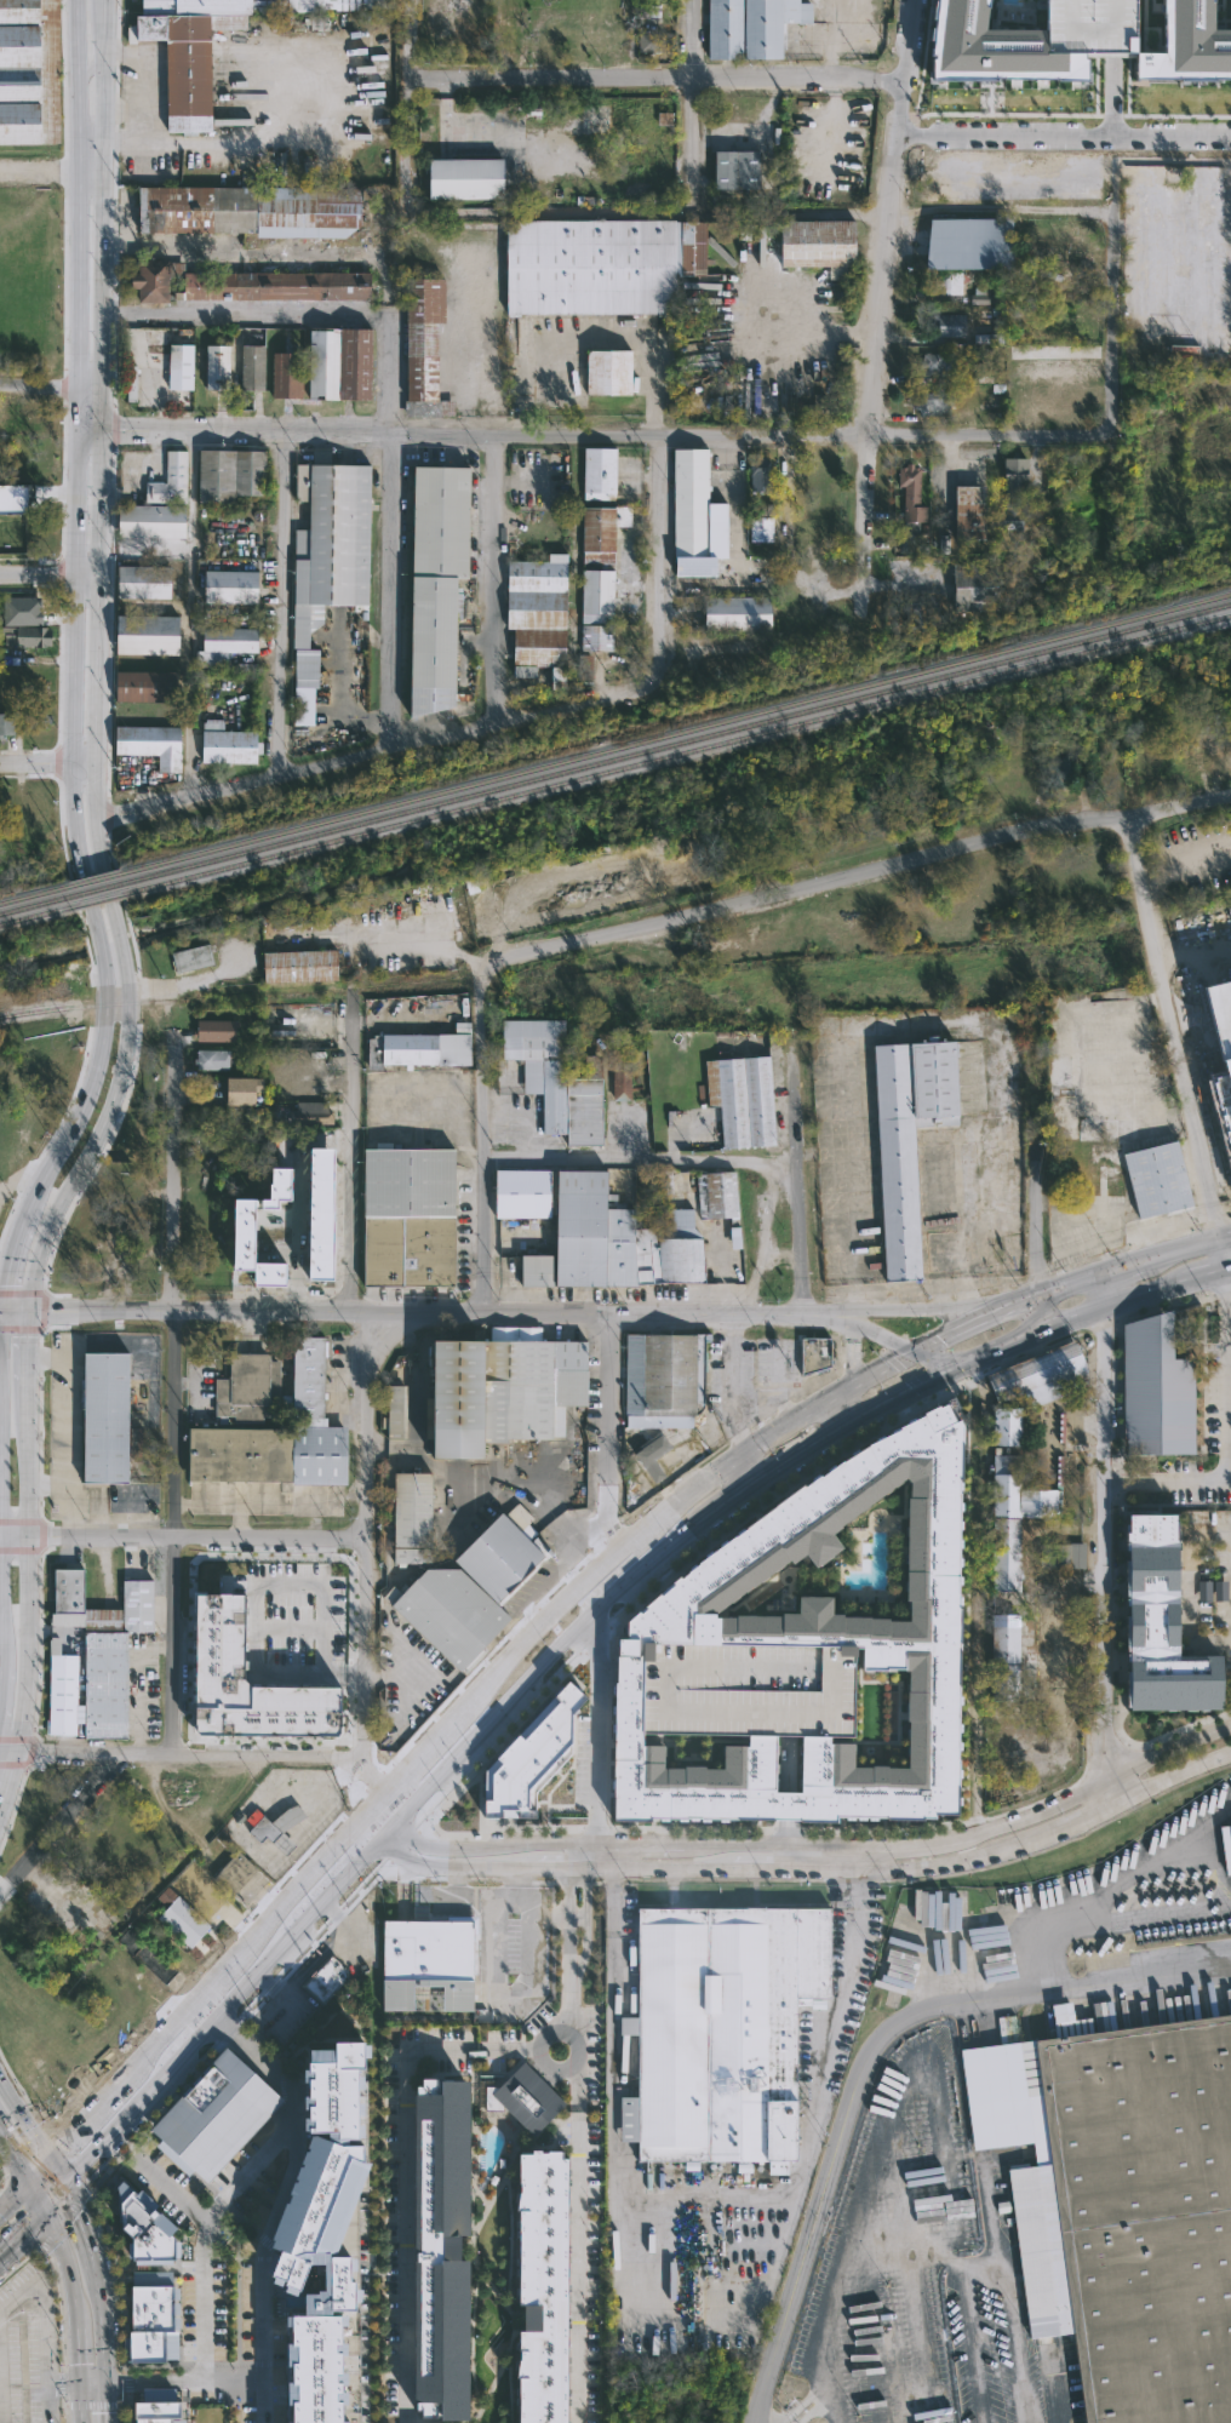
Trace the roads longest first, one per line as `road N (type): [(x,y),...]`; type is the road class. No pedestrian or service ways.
road 1 (residential): [(1097,435),(796,441),(74,429)]
road 2 (residential): [(366,1815),(367,1329),(359,1313),(350,995)]
road 3 (tertiary): [(806,1311),(2,1311)]
road 4 (secondary): [(75,0),(71,775)]
road 5 (secondary): [(96,814),(103,61)]
road 6 (residential): [(176,1753),(176,1013)]
road 7 (residential): [(1230,799),(1153,817),(1086,820),(511,962)]
road 8 (residential): [(915,0),(868,437),(861,624)]
road 9 (residential): [(662,665),(652,687),(596,704),(96,814)]
road 10 (residential): [(1230,1722),(1064,1803),(974,1832),(914,1843),(685,1841)]
road 11 (secondary): [(33,1311),(57,1215),(92,1157),(133,1054),(133,981),(96,814)]
road 12 (residential): [(909,79),(408,84)]
road 13 (residential): [(892,219),(426,214),(407,189)]
road 14 (secondary): [(71,775),(78,858),(108,980),(109,1039),(97,1086),(23,1221)]
road 15 (primary): [(385,1845),(600,1616),(697,1531)]
road 16 (residential): [(390,751),(390,316)]
road 17 (residential): [(1224,1237),(1126,817)]
road 18 (residential): [(1106,1407),(1104,1743),(1105,1780),(1116,1802)]
road 19 (residential): [(860,1867),(915,1867),(1035,1838),(1230,1750)]
road 20 (primary): [(914,1353),(853,1381),(720,1470),(605,1560)]
road 21 (secondary): [(23,1753),(34,1679),(33,1386)]
road 22 (residential): [(366,1539),(0,1537)]
road 23 (residential): [(486,1313),(483,987),(511,962)]
road 24 (primary): [(71,2190),(309,1925)]
road 25 (secondary): [(2,1311),(5,1666)]
road 26 (residential): [(280,778),(282,433)]
road 27 (residential): [(363,1760),(23,1753)]
road 28 (residential): [(1230,138),(901,133)]
road 29 (residential): [(797,1163),(485,1161)]
road 30 (residential): [(1034,1299),(1038,999)]
road 31 (residential): [(496,727),(494,436)]
road 32 (residential): [(569,1867),(860,1867)]
road 33 (residential): [(1097,435),(1115,416),(1117,161)]
road 34 (residential): [(806,1311),(794,1058)]
road 35 (secondary): [(32,2182),(70,2262),(85,2422)]
road 36 (residential): [(605,1560),(611,1313)]
road 37 (primary): [(744,1495),(945,1370)]
road 38 (tertiary): [(1034,1299),(806,1311)]
road 39 (residential): [(662,665),(657,437)]
road 40 (residential): [(694,216),(694,0)]
road 41 (primary): [(605,1560),(457,1715)]
road 42 (primary): [(1230,1235),(1034,1299)]
road 43 (residential): [(385,1845),(403,1868),(569,1867)]
road 44 (residential): [(407,189),(414,0)]
road 45 (residential): [(798,619),(796,441)]
road 46 (residential): [(0,1892),(108,1754)]
road 47 (primary): [(366,1815),(253,1938)]
road 48 (primary): [(1050,1323),(1191,1281)]
road 49 (residential): [(591,1841),(445,1845)]
road 50 (primary): [(457,1715),(366,1815)]
road 51 (residential): [(1106,1272),(1106,1407)]
road 52 (primary): [(1034,1299),(914,1353)]
road 53 (primary): [(133,2068),(51,2158)]

